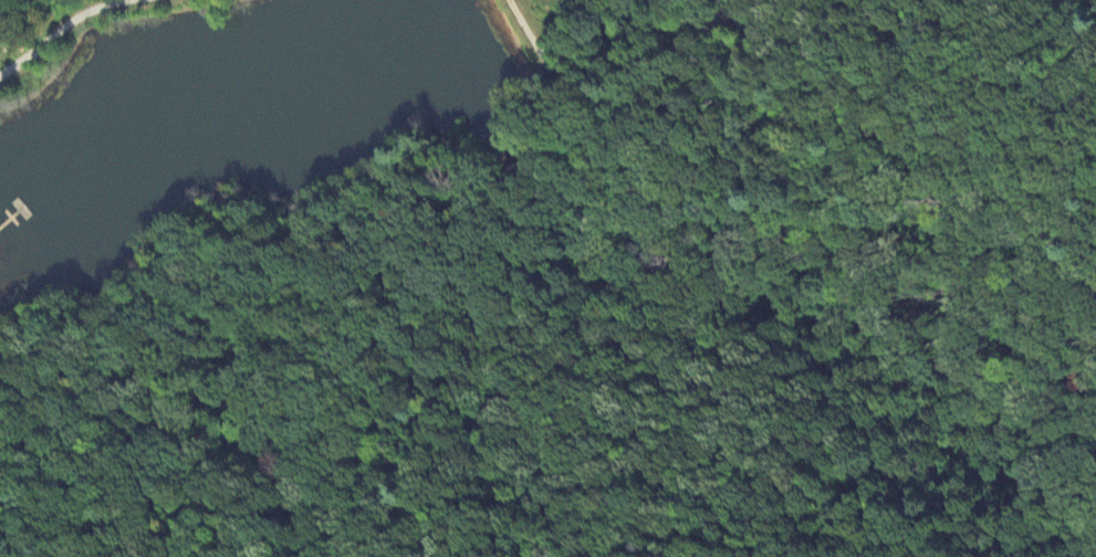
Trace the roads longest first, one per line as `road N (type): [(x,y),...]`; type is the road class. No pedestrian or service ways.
road 1 (residential): [(0,69),(100,0)]

